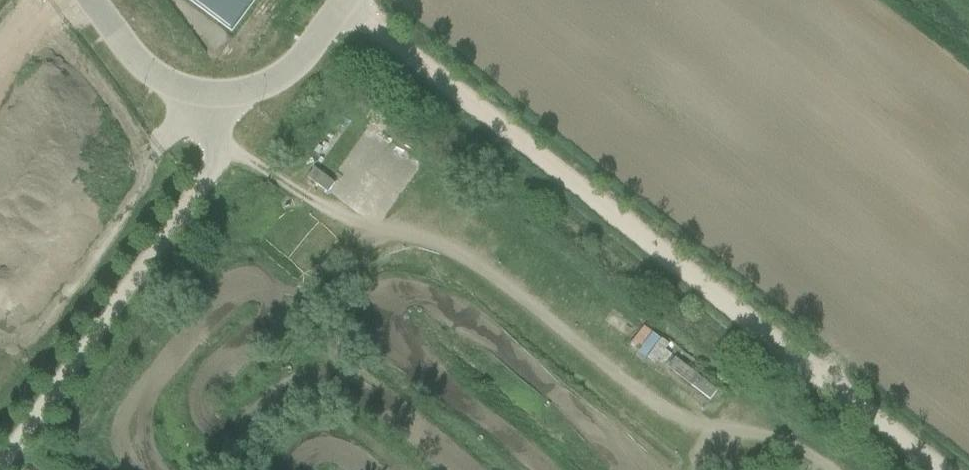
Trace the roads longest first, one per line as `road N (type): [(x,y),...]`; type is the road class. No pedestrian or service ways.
road 1 (track): [(935,469),(345,3)]
road 2 (track): [(220,144),(322,208),(466,256),(673,417),(778,439),(830,469)]
road 3 (track): [(0,457),(218,164),(224,99)]
road 4 (unclassified): [(224,99),(165,83),(134,60),(87,0)]
road 5 (unclassified): [(224,99),(264,88),(301,64),(347,0)]

